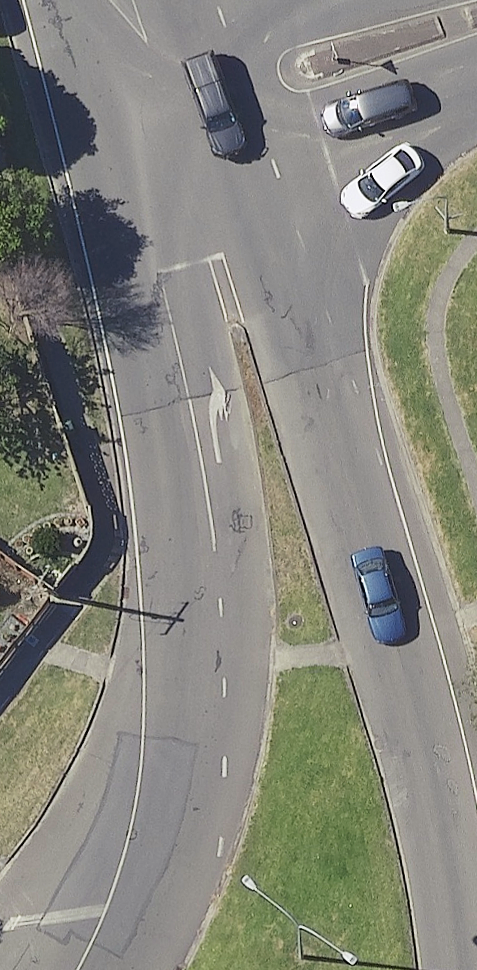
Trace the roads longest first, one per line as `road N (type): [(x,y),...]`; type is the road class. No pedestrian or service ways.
road 1 (secondary): [(208,215),(305,315),(417,710),(460,908),(461,969)]
road 2 (secondary): [(130,969),(189,828),(218,628),(171,341),(208,215)]
road 3 (tertiary): [(180,125),(476,24)]
road 4 (secondary): [(139,0),(180,125)]

